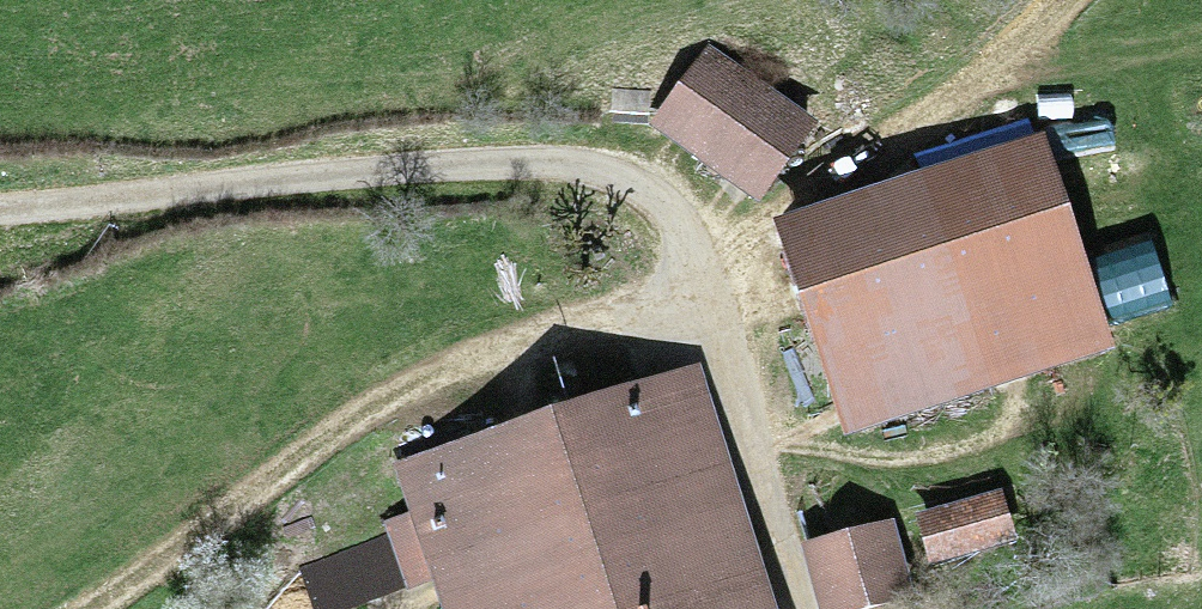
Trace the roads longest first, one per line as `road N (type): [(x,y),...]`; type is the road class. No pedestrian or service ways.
road 1 (track): [(87,608),(390,380),(531,320),(717,276),(800,608)]
road 2 (unclassified): [(0,211),(579,163),(646,180),(685,213),(717,276)]

